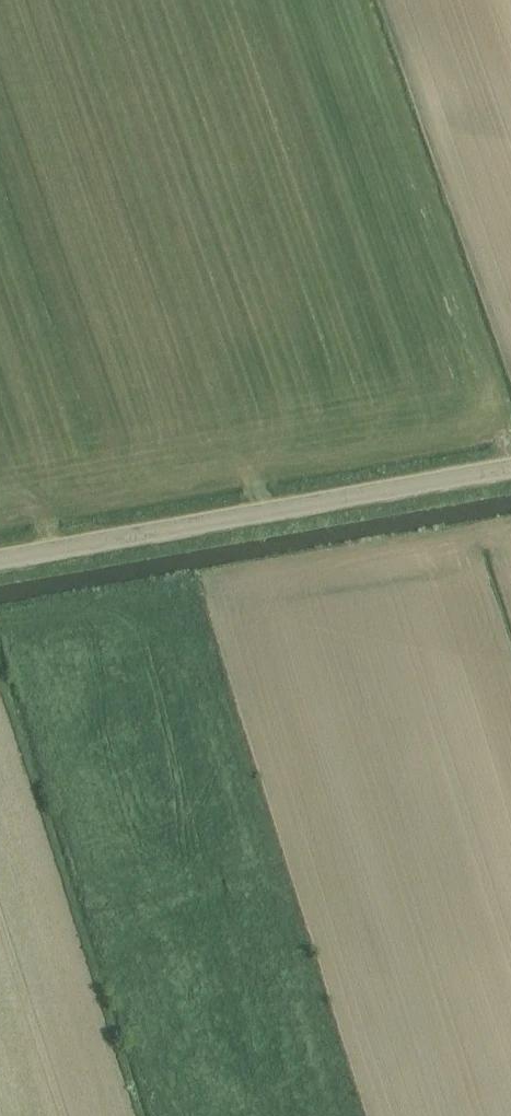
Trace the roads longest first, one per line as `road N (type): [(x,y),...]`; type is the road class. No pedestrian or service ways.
road 1 (unclassified): [(0,559),(510,469)]

